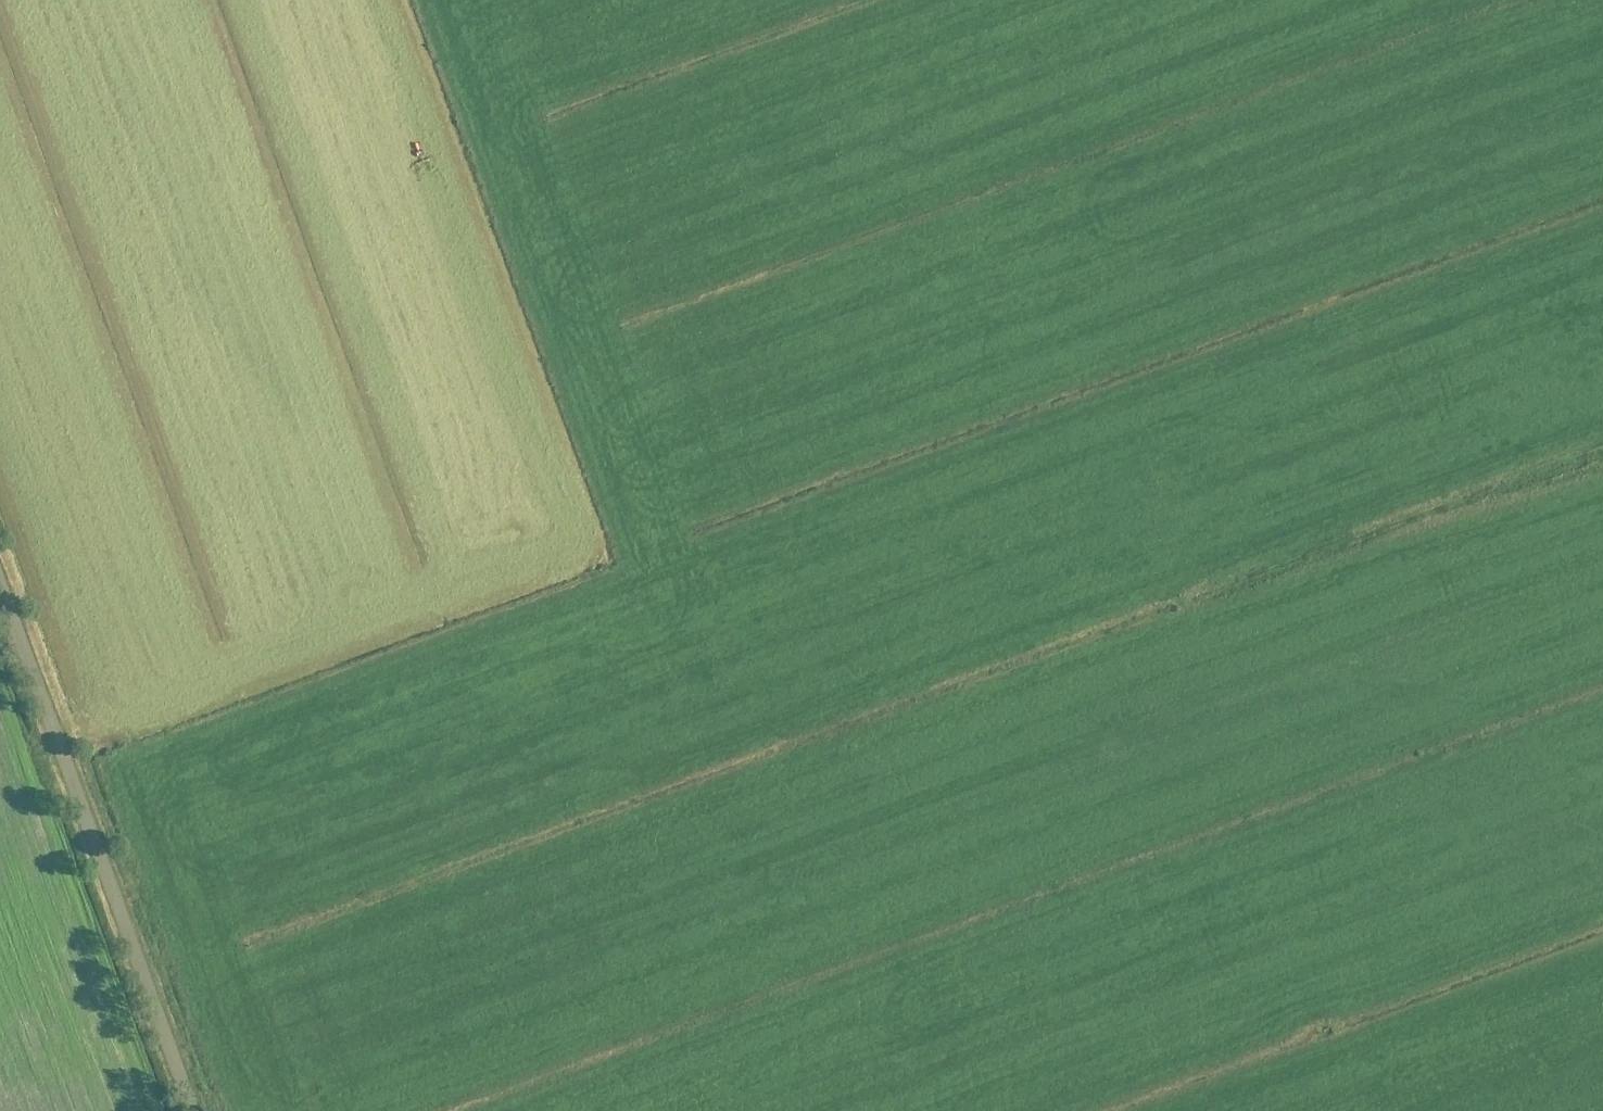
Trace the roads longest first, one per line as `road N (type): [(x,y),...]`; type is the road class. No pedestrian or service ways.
road 1 (unclassified): [(196,1110),(0,587)]

